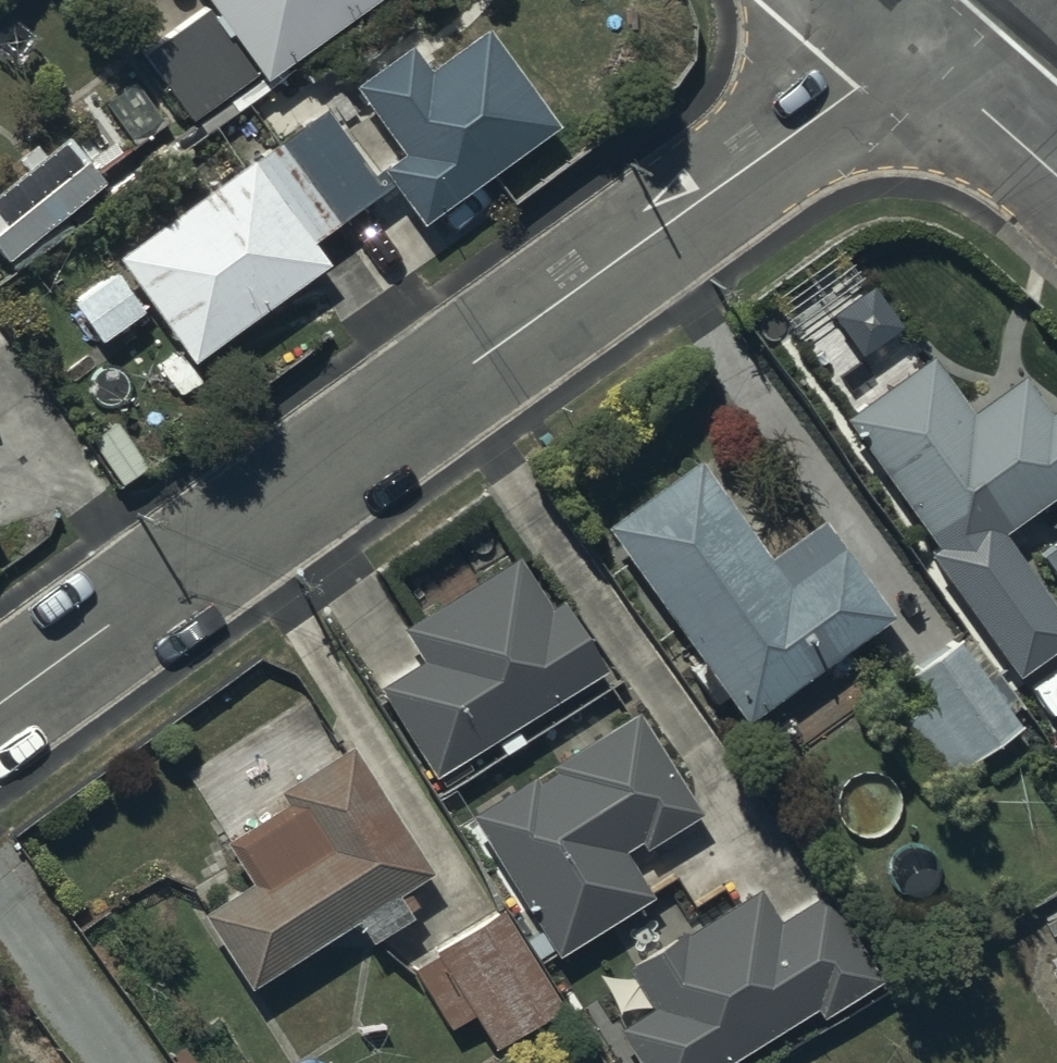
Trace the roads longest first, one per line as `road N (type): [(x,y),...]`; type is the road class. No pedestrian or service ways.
road 1 (residential): [(0,707),(915,48)]
road 2 (residential): [(915,48),(1056,173)]

